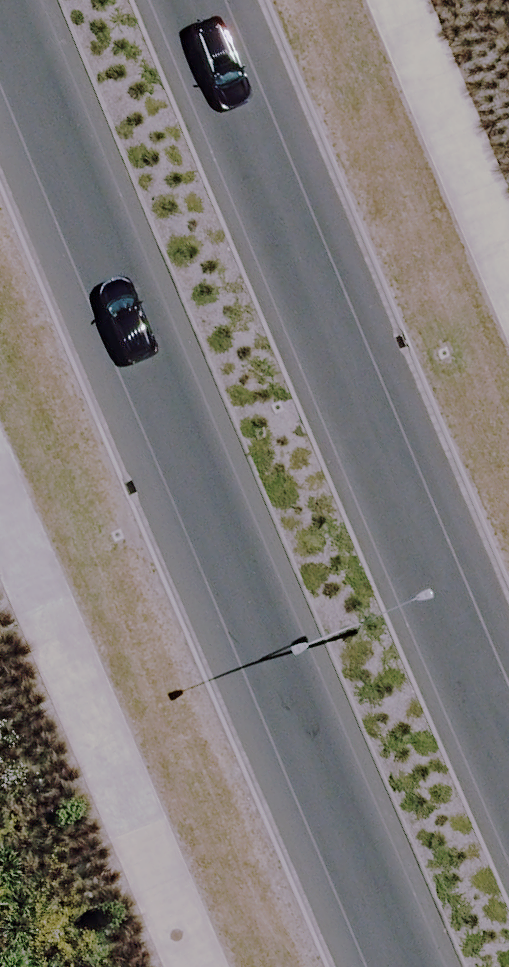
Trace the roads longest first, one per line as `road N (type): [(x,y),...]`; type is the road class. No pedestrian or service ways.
road 1 (secondary): [(393,966),(2,0)]
road 2 (secondary): [(188,0),(508,742)]

